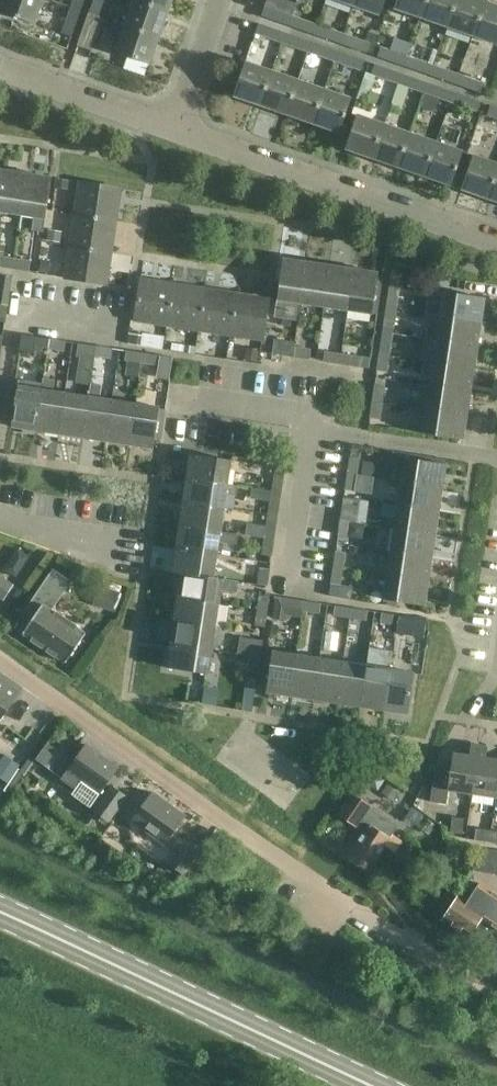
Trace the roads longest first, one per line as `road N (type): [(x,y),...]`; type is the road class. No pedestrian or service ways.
road 1 (residential): [(496,994),(169,785),(0,664)]
road 2 (secondary): [(376,1085),(0,911)]
road 3 (residential): [(496,248),(175,134)]
road 4 (residential): [(175,134),(0,75)]
road 5 (residential): [(175,134),(222,0)]

